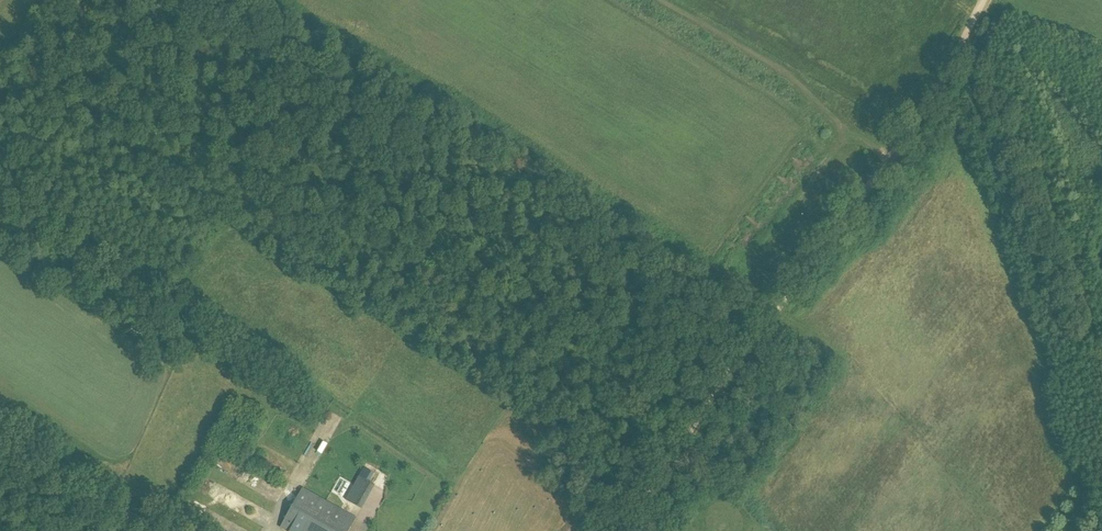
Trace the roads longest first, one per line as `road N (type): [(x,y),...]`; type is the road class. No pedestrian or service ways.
road 1 (track): [(632,530),(745,349),(892,152)]
road 2 (track): [(662,0),(792,78),(812,104),(892,152)]
road 3 (unclassified): [(192,530),(0,438)]
road 4 (track): [(800,274),(773,245),(778,226),(851,132)]
road 5 (track): [(892,152),(984,0)]

